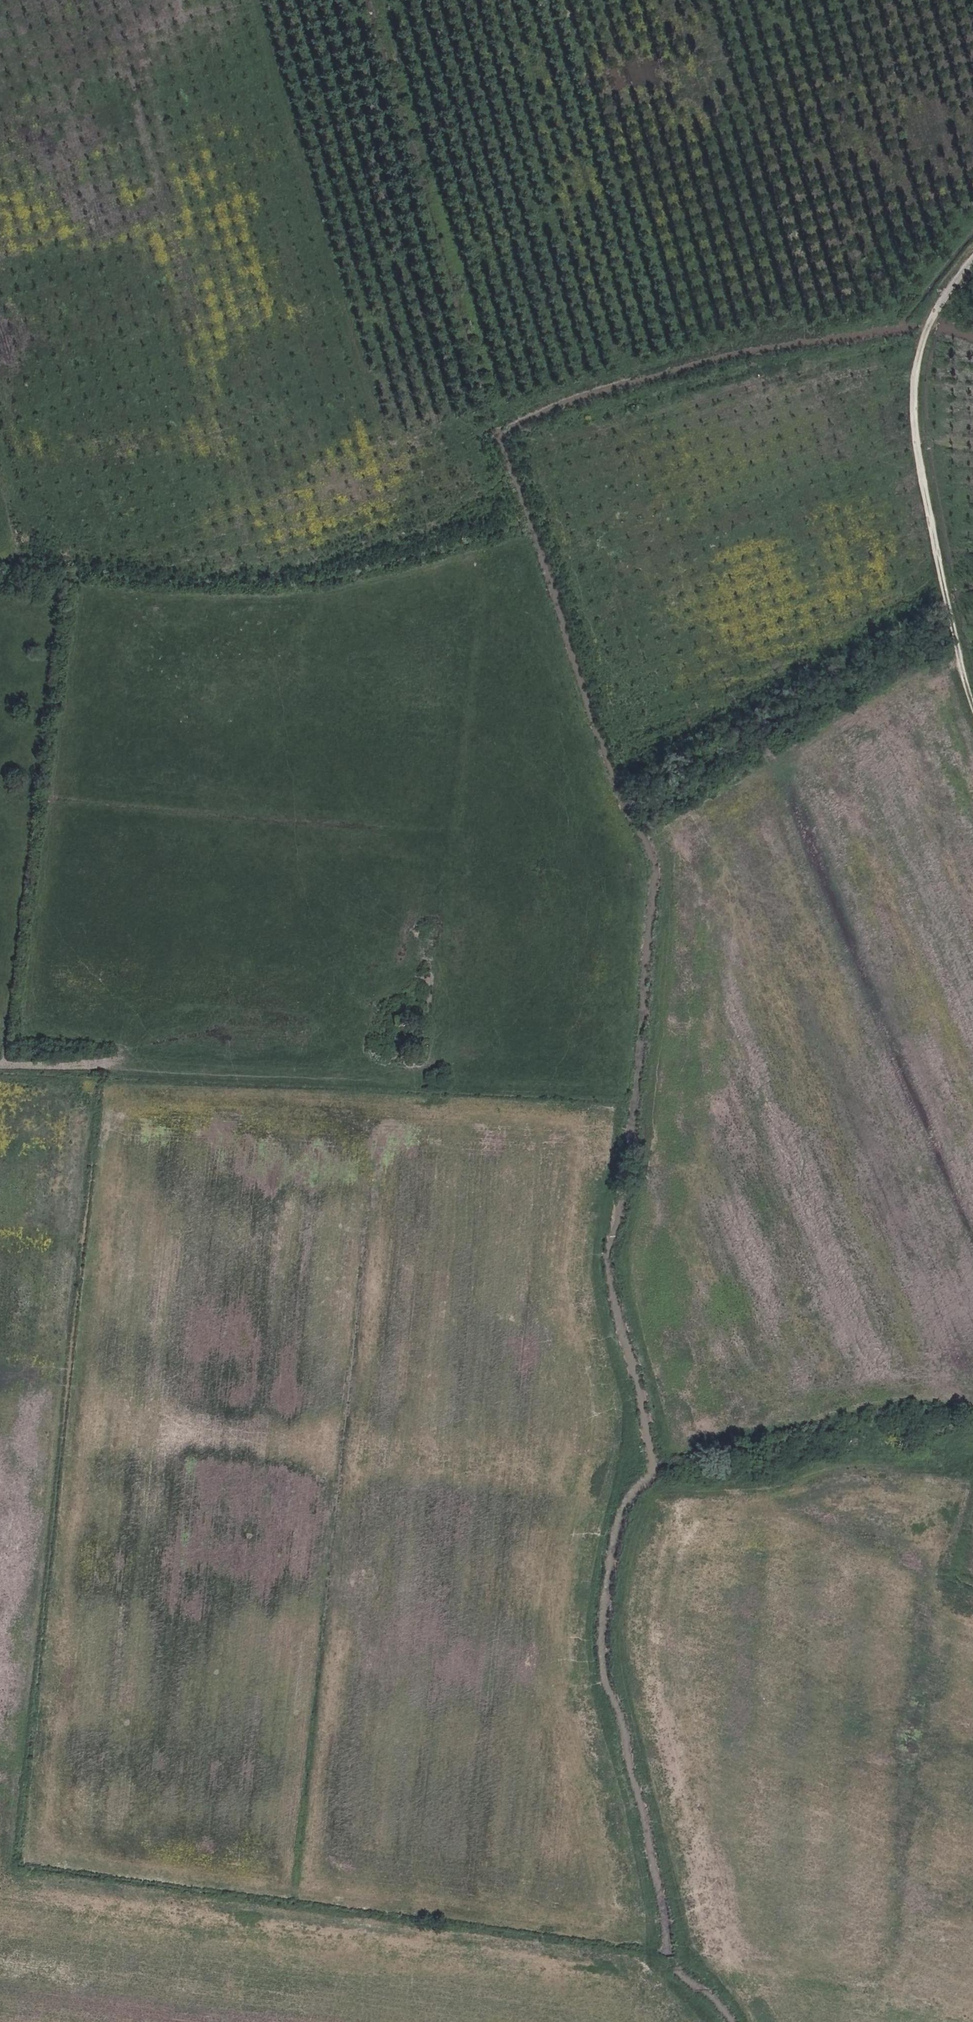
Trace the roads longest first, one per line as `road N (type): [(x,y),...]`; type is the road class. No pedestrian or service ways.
road 1 (track): [(972,1462),(949,1570),(905,1962),(894,1982),(695,1962),(651,1965),(32,1881),(8,1884),(0,1899)]
road 2 (unclassified): [(972,267),(930,332),(920,413),(972,696)]

